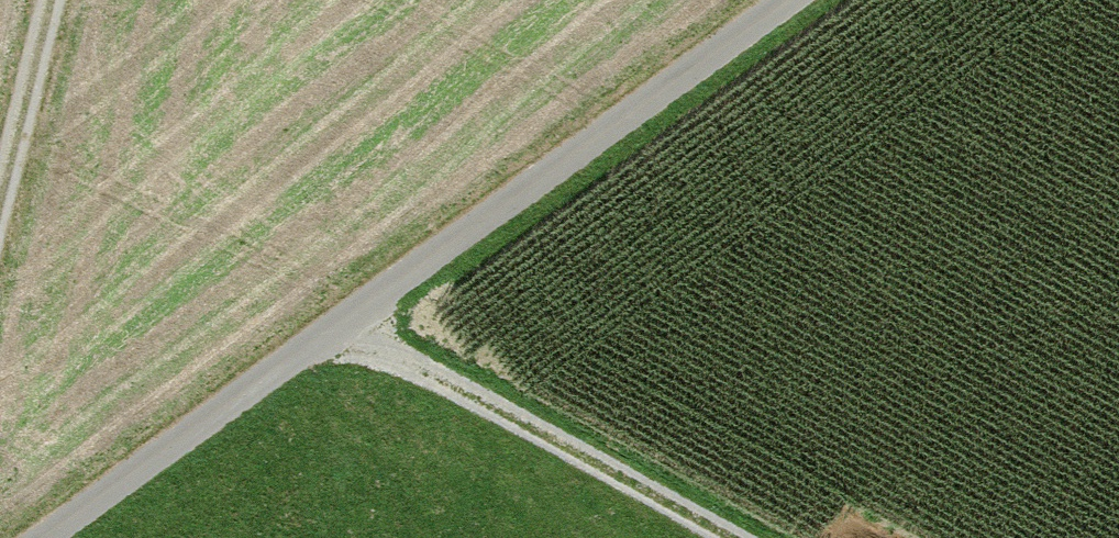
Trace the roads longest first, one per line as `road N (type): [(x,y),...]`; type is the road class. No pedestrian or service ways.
road 1 (track): [(47,537),(798,0)]
road 2 (track): [(340,328),(725,537)]
road 3 (track): [(0,228),(58,0)]

